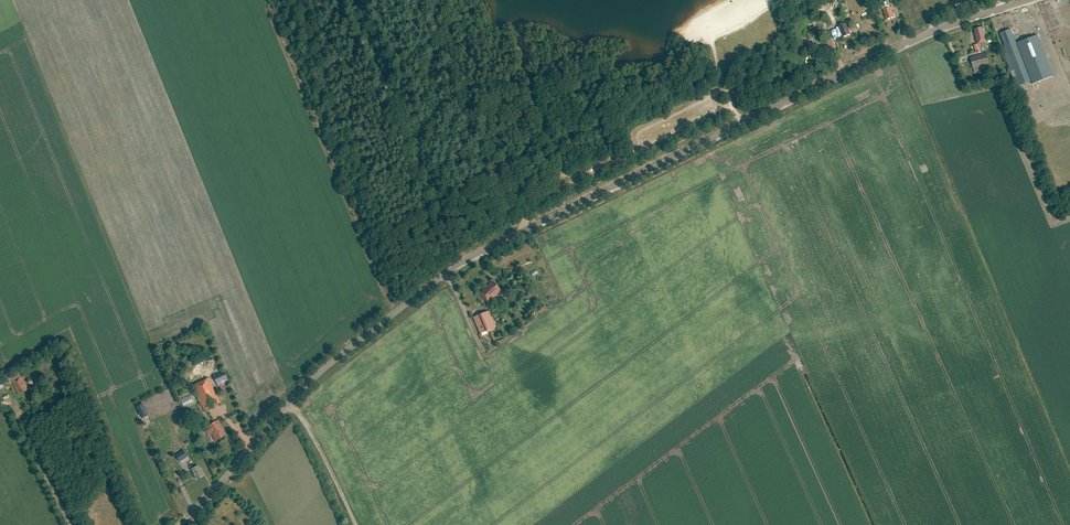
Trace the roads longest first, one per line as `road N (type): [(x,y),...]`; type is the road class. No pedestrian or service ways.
road 1 (unclassified): [(184,524),(326,368),(459,263),(918,37),(1028,0)]

